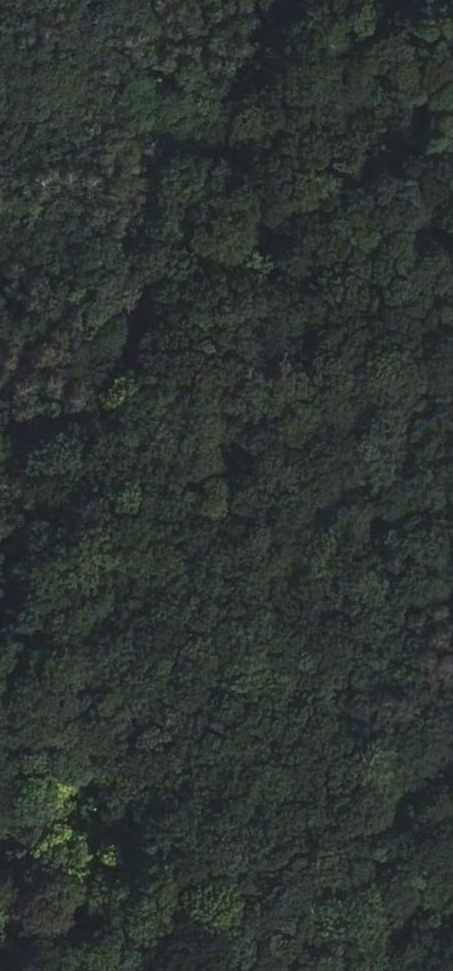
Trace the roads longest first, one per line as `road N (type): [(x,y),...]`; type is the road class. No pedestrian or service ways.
road 1 (track): [(311,0),(147,396),(0,713)]

